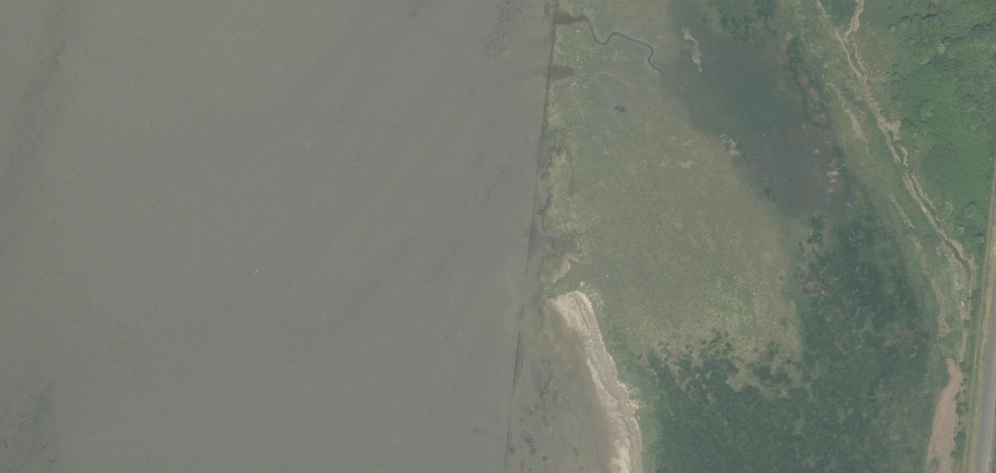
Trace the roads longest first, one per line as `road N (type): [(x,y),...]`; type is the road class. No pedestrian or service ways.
road 1 (unclassified): [(995,348),(983,472)]

